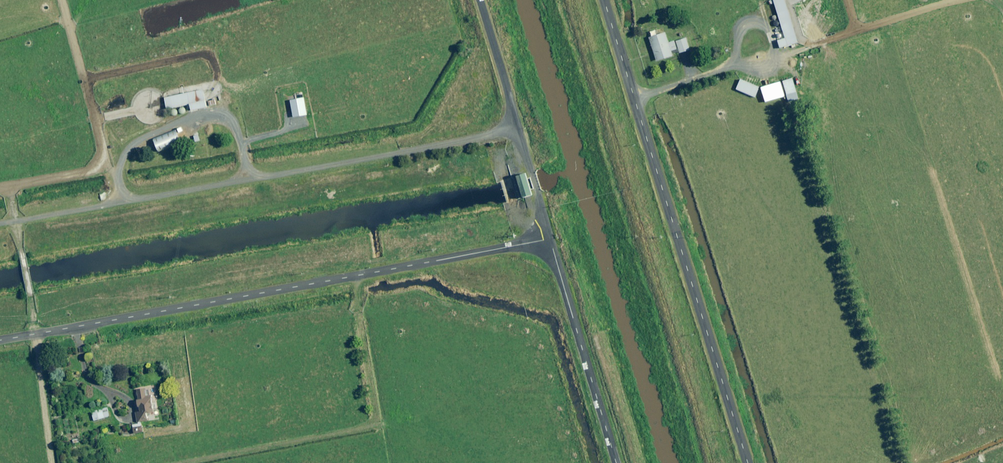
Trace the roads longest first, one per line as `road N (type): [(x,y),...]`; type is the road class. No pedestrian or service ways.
road 1 (unclassified): [(550,240),(0,338)]
road 2 (unclassified): [(518,130),(0,224)]
road 3 (unclassified): [(743,462),(605,0)]
road 4 (unclassified): [(550,240),(618,462)]
road 5 (unclassified): [(476,0),(518,130)]

